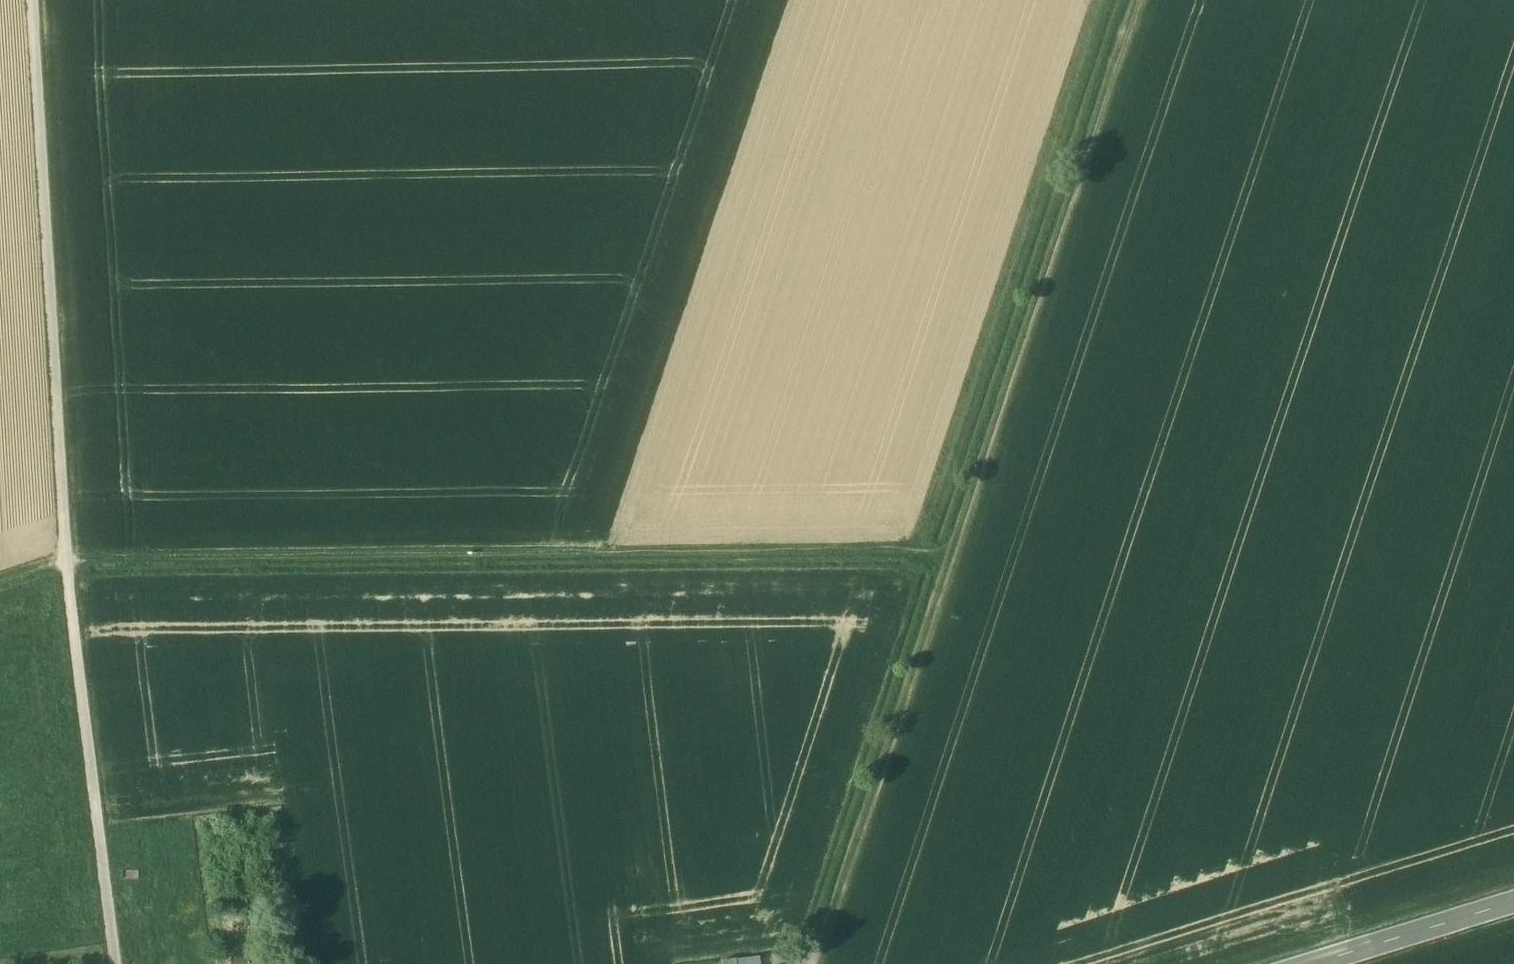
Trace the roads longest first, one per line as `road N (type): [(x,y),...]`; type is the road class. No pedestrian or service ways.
road 1 (track): [(0,579),(66,557),(945,553),(818,956)]
road 2 (track): [(31,0),(66,557),(115,963)]
road 3 (track): [(1129,0),(945,553)]
road 4 (secondary): [(1513,900),(1307,963)]

